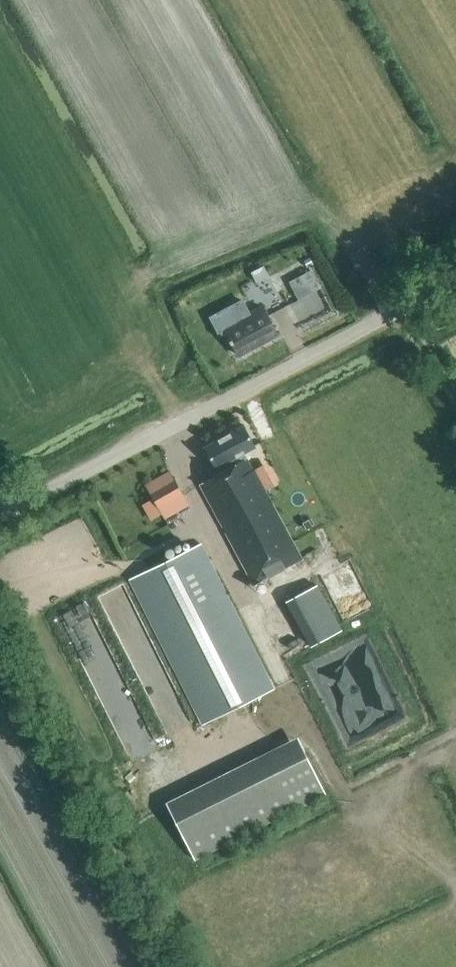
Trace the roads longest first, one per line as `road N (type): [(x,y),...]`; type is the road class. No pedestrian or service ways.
road 1 (unclassified): [(0,510),(455,277)]

